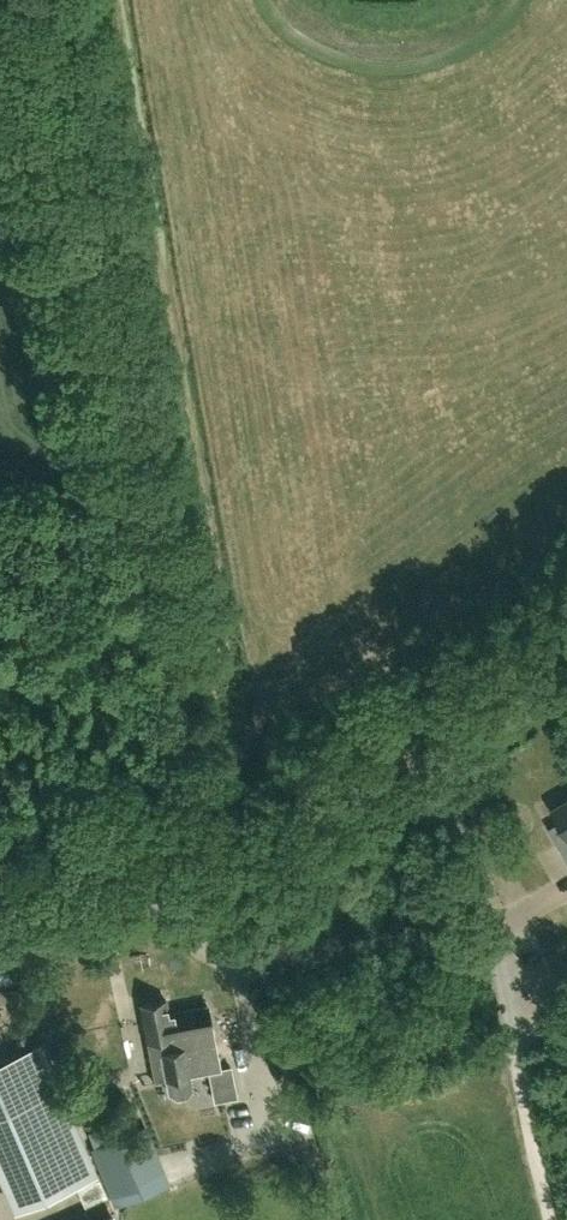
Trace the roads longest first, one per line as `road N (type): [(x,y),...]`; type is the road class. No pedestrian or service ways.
road 1 (tertiary): [(0,921),(186,900),(280,866),(566,683)]
road 2 (track): [(118,418),(107,285),(56,0)]

